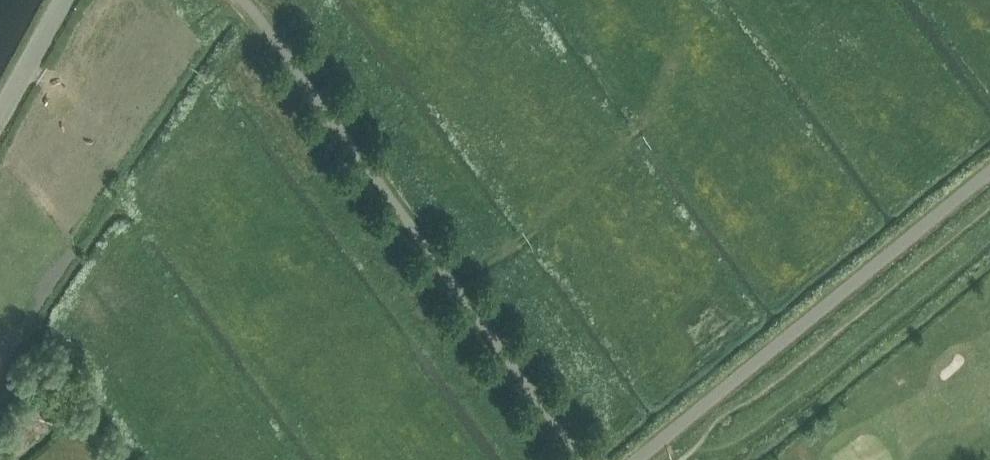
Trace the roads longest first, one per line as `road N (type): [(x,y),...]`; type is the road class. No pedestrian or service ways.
road 1 (residential): [(0,121),(67,0)]

